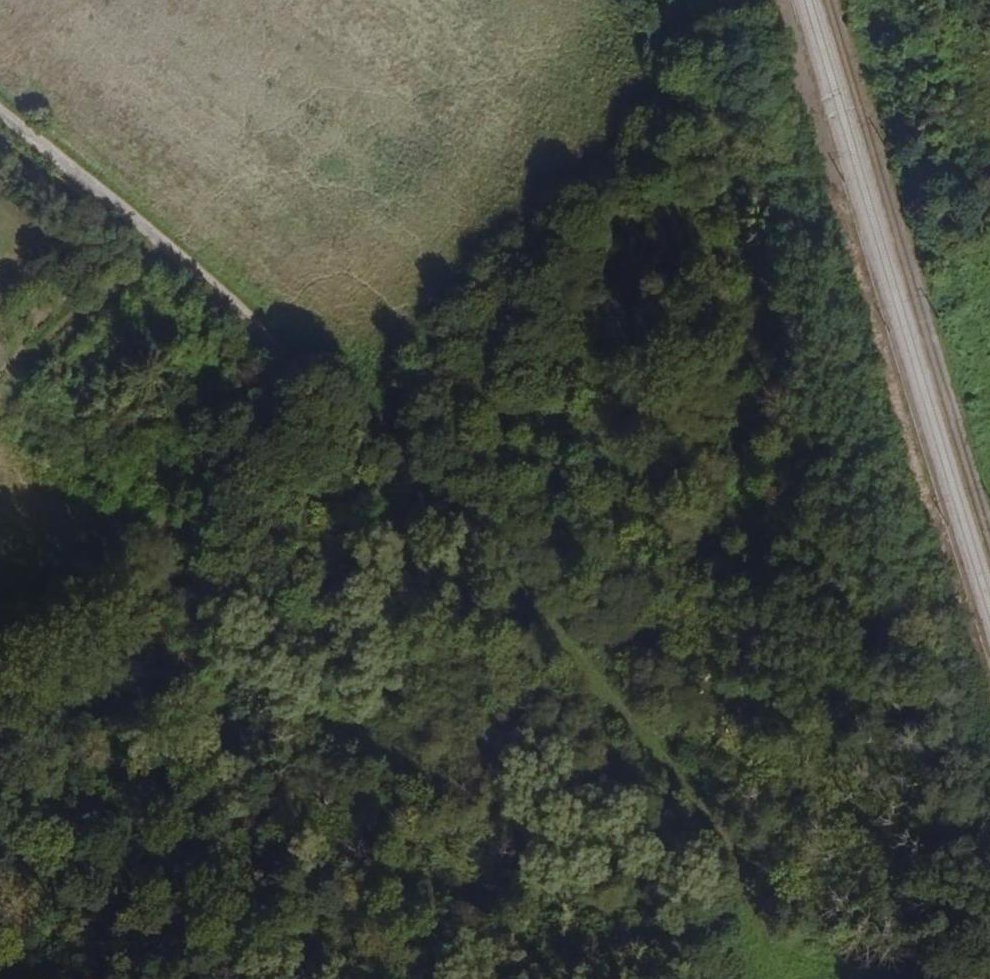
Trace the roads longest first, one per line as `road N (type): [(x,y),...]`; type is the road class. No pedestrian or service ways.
road 1 (track): [(0,112),(275,348),(287,380),(277,414),(0,672)]

